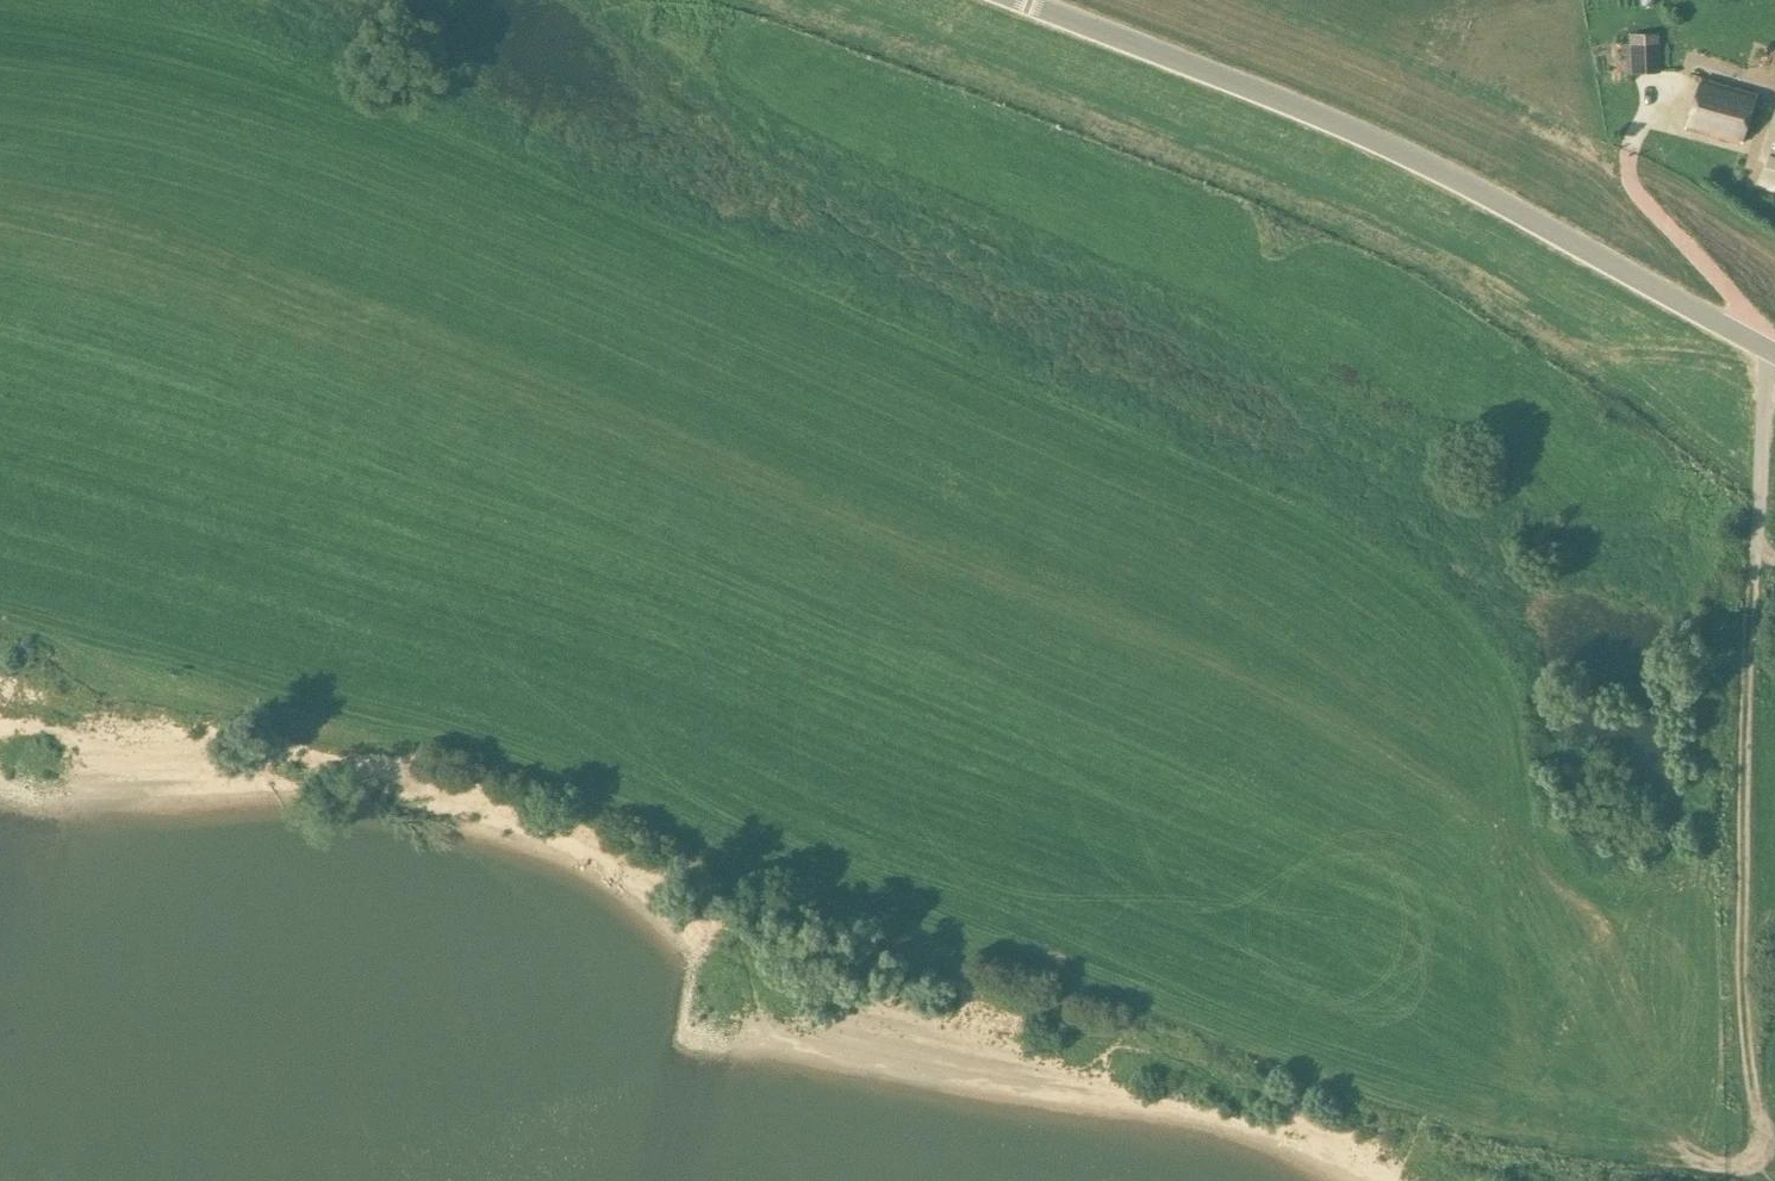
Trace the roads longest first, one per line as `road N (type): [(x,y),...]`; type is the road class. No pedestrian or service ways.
road 1 (track): [(1750,1171),(1511,1122),(1257,1046),(841,897),(634,793),(0,586)]
road 2 (unclassified): [(1774,355),(1431,167),(1023,0)]
road 3 (track): [(1750,1171),(1744,749),(1774,357)]

